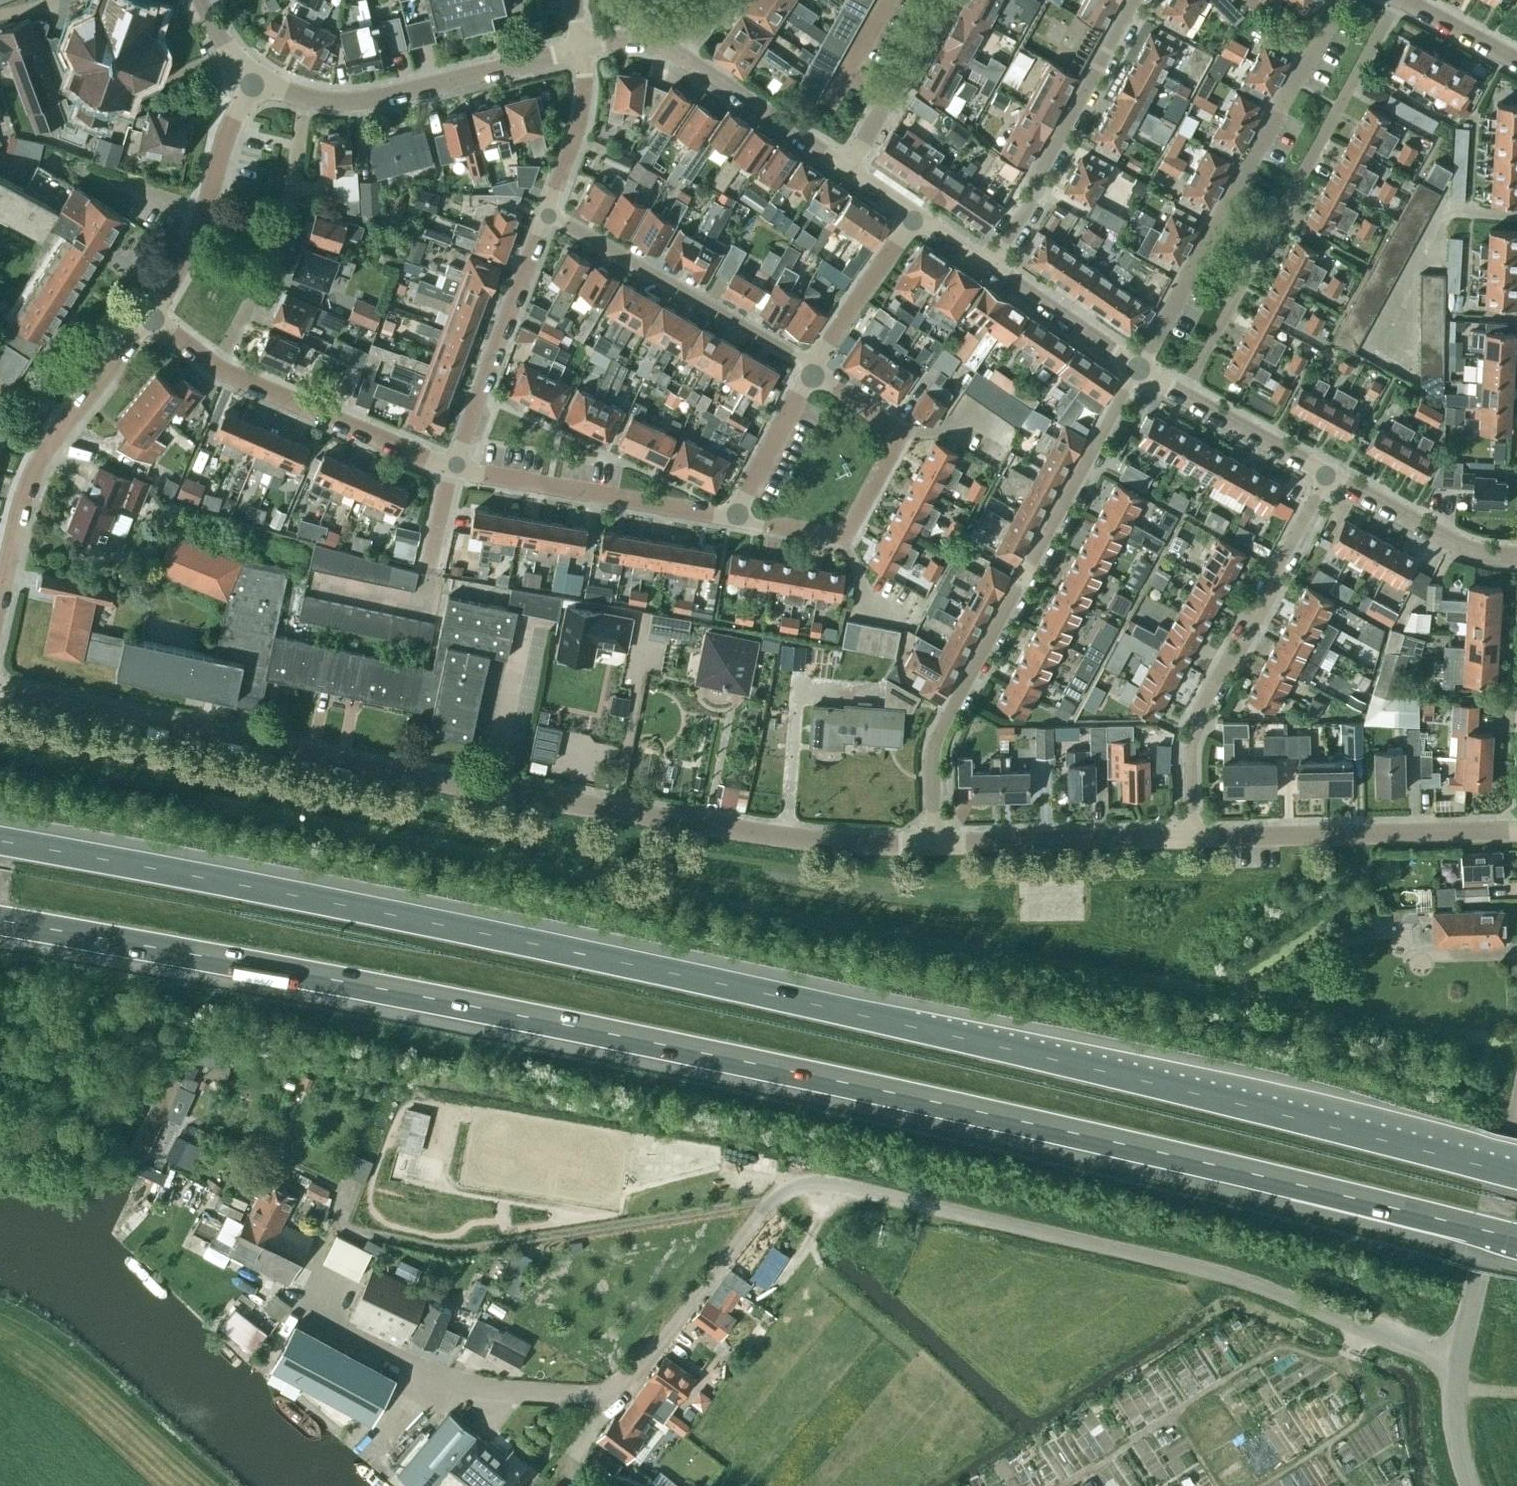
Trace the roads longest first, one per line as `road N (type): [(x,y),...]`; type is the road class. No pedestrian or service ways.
road 1 (motorway): [(1516,1172),(635,966),(0,842)]
road 2 (motorway): [(0,927),(925,1105),(1516,1238)]
road 3 (unclassified): [(1454,1365),(1226,1275),(818,1183),(788,1188),(764,1205),(640,1370),(605,1393)]
road 4 (residential): [(933,840),(823,841),(697,827),(0,690)]
road 5 (residential): [(933,840),(928,761),(943,717),(1140,369)]
road 6 (residential): [(1182,399),(1396,0)]
road 7 (residential): [(1332,0),(1140,369)]
road 8 (residential): [(1323,475),(1196,722),(1192,838)]
road 9 (residential): [(737,520),(845,538),(904,429),(812,365)]
road 10 (residential): [(0,602),(41,461),(152,319)]
road 11 (residential): [(1516,831),(1192,838)]
road 12 (unclassified): [(605,1393),(496,1390),(419,1377),(305,1314)]
road 13 (residential): [(812,365),(549,214)]
road 14 (residential): [(993,266),(1136,0)]
road 15 (residential): [(737,520),(453,469)]
road 16 (residential): [(216,368),(277,243),(306,101)]
road 17 (residential): [(580,48),(367,103),(306,101)]
road 18 (residential): [(453,469),(549,214)]
road 19 (residential): [(152,319),(198,243),(233,119),(253,81)]
road 20 (residential): [(1192,838),(933,840)]
road 21 (residential): [(453,469),(216,368)]
road 22 (unclassified): [(1454,1365),(1516,1116)]
road 23 (residential): [(1516,556),(1472,551),(1323,475)]
road 24 (residential): [(849,168),(685,57)]
road 25 (residential): [(946,0),(849,168)]
road 26 (residential): [(812,365),(915,217)]
road 27 (residential): [(1140,369),(993,266)]
road 28 (residential): [(812,365),(737,520)]
road 29 (residential): [(549,214),(582,121),(580,48)]
road 30 (residential): [(1323,475),(1182,399)]
road 31 (residential): [(1516,62),(1406,0)]
road 32 (unclassified): [(1470,1485),(1454,1421),(1454,1365)]

